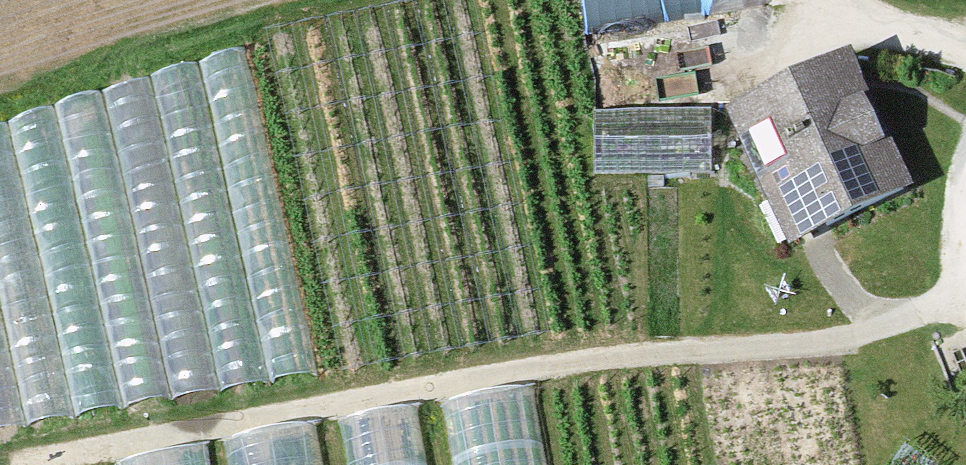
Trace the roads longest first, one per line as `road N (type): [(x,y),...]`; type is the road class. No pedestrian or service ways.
road 1 (track): [(18,463),(606,356),(831,343),(965,293)]
road 2 (track): [(835,0),(839,22),(965,44)]
road 3 (track): [(839,22),(732,80)]

